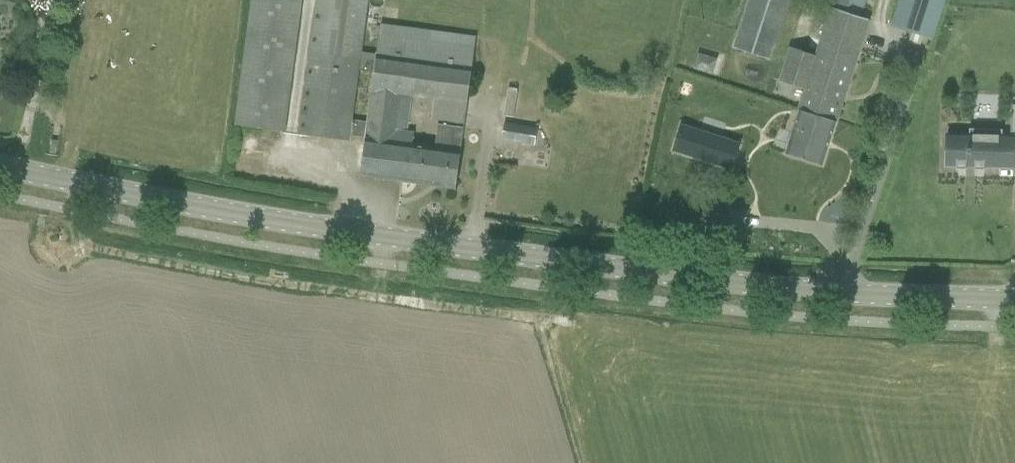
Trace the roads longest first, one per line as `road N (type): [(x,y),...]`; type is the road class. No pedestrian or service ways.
road 1 (tertiary): [(1014,298),(815,292),(362,235),(0,166)]
road 2 (track): [(41,0),(17,169)]

